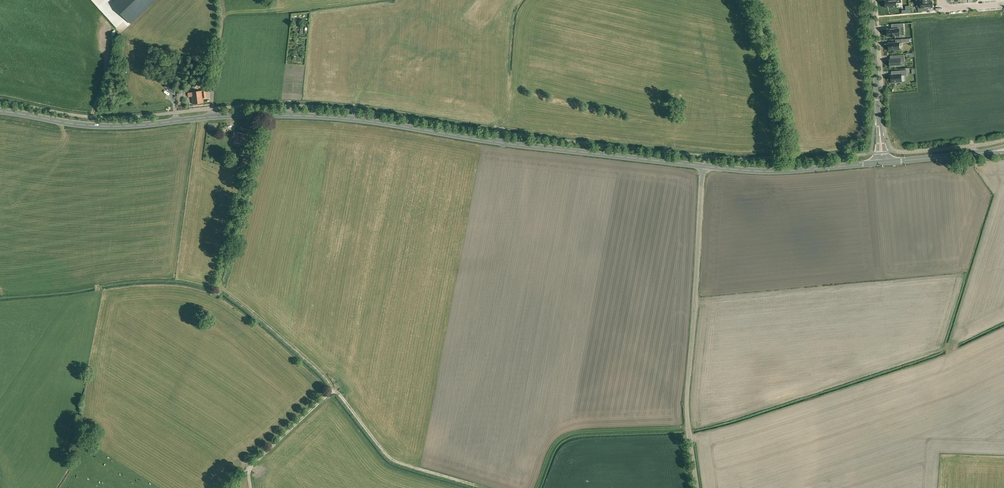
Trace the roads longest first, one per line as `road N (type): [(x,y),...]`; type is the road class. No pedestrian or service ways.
road 1 (secondary): [(703,166),(338,117),(235,115),(121,126),(0,111)]
road 2 (track): [(479,487),(397,463),(325,375),(221,279),(215,299)]
road 3 (unclassified): [(697,487),(687,411),(703,166)]
road 4 (secondary): [(881,163),(772,171),(703,166)]
road 5 (track): [(221,279),(263,114)]
road 6 (tertiary): [(881,163),(870,0)]
road 7 (track): [(335,390),(251,466),(250,487)]
road 8 (secondary): [(881,163),(1003,148)]

